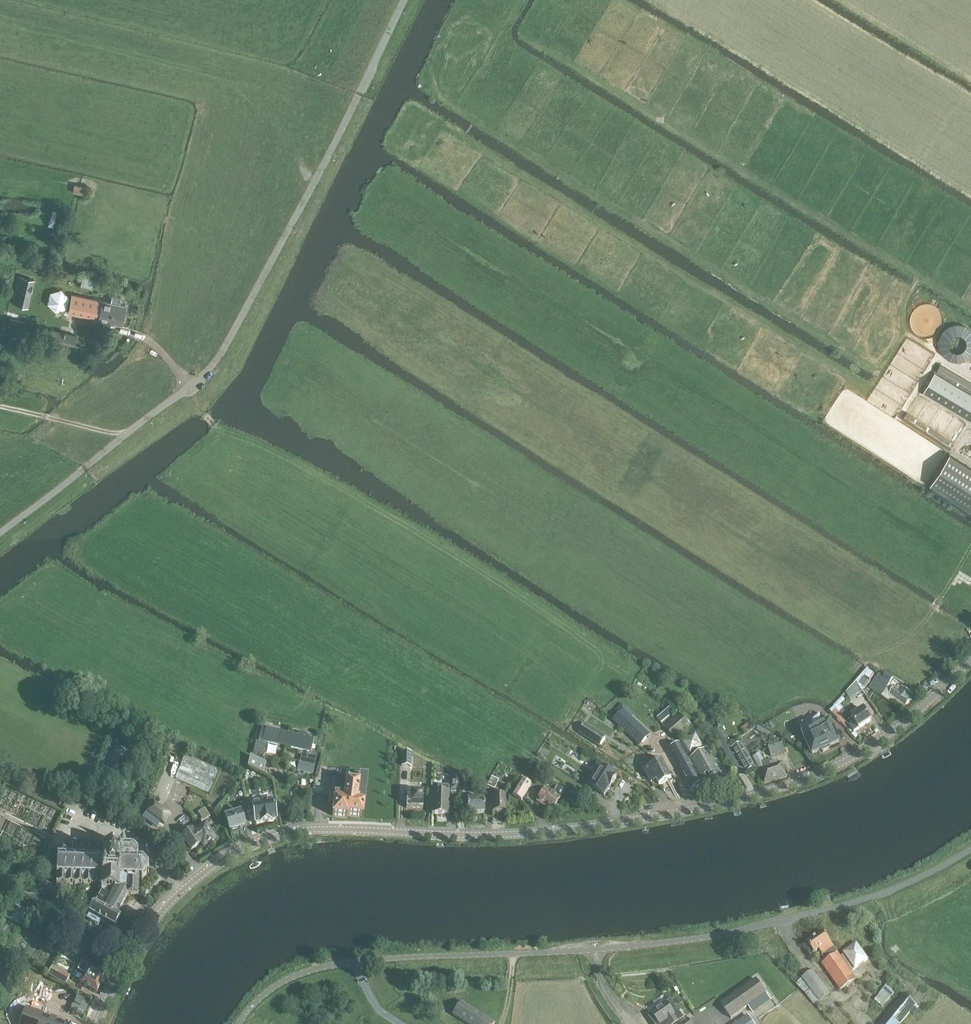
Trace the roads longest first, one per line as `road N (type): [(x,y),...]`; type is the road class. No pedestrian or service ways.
road 1 (tertiary): [(99,1023),(161,915),(250,847),(329,831),(528,834),(720,806),(860,755),(970,663)]
road 2 (unclassified): [(239,1023),(276,986),(317,969),(729,932),(893,889),(970,846)]
road 3 (unclassified): [(0,534),(213,363),(406,0)]
road 4 (track): [(0,406),(128,433)]

